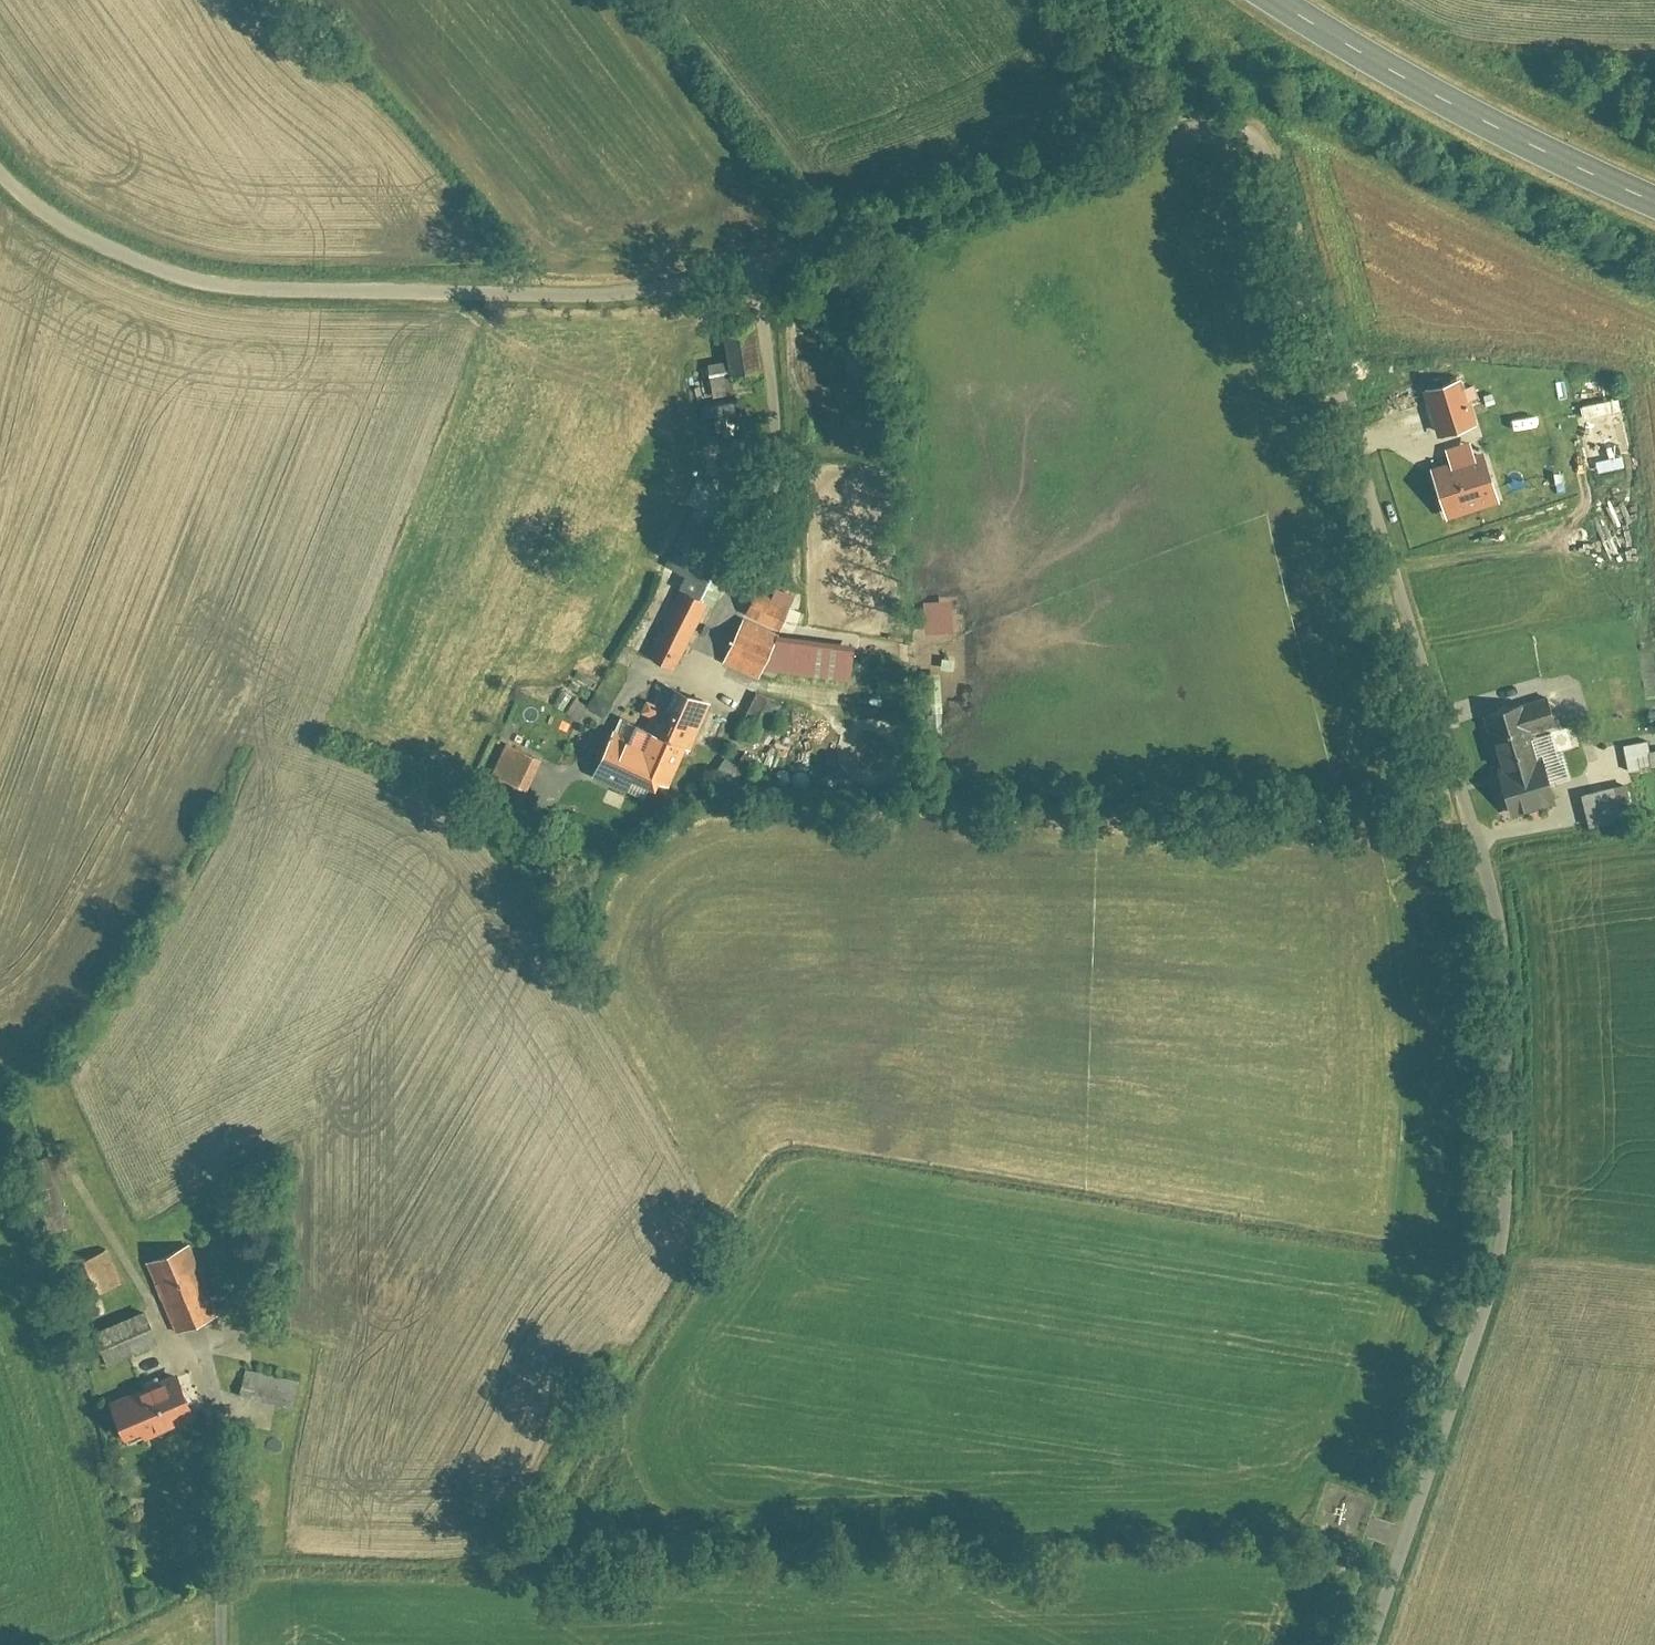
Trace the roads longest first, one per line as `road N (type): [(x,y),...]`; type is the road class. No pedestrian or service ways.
road 1 (residential): [(1369,1644),(1500,1266),(1511,1096),(1507,958),(1290,236),(1267,167),(1245,138),(1217,127),(1180,129),(1115,144),(756,269),(582,295),(255,291),(188,280),(78,238),(27,204),(0,167)]
road 2 (primary): [(1269,0),(1413,91),(1654,208)]
road 3 (track): [(219,1644),(224,1359)]

